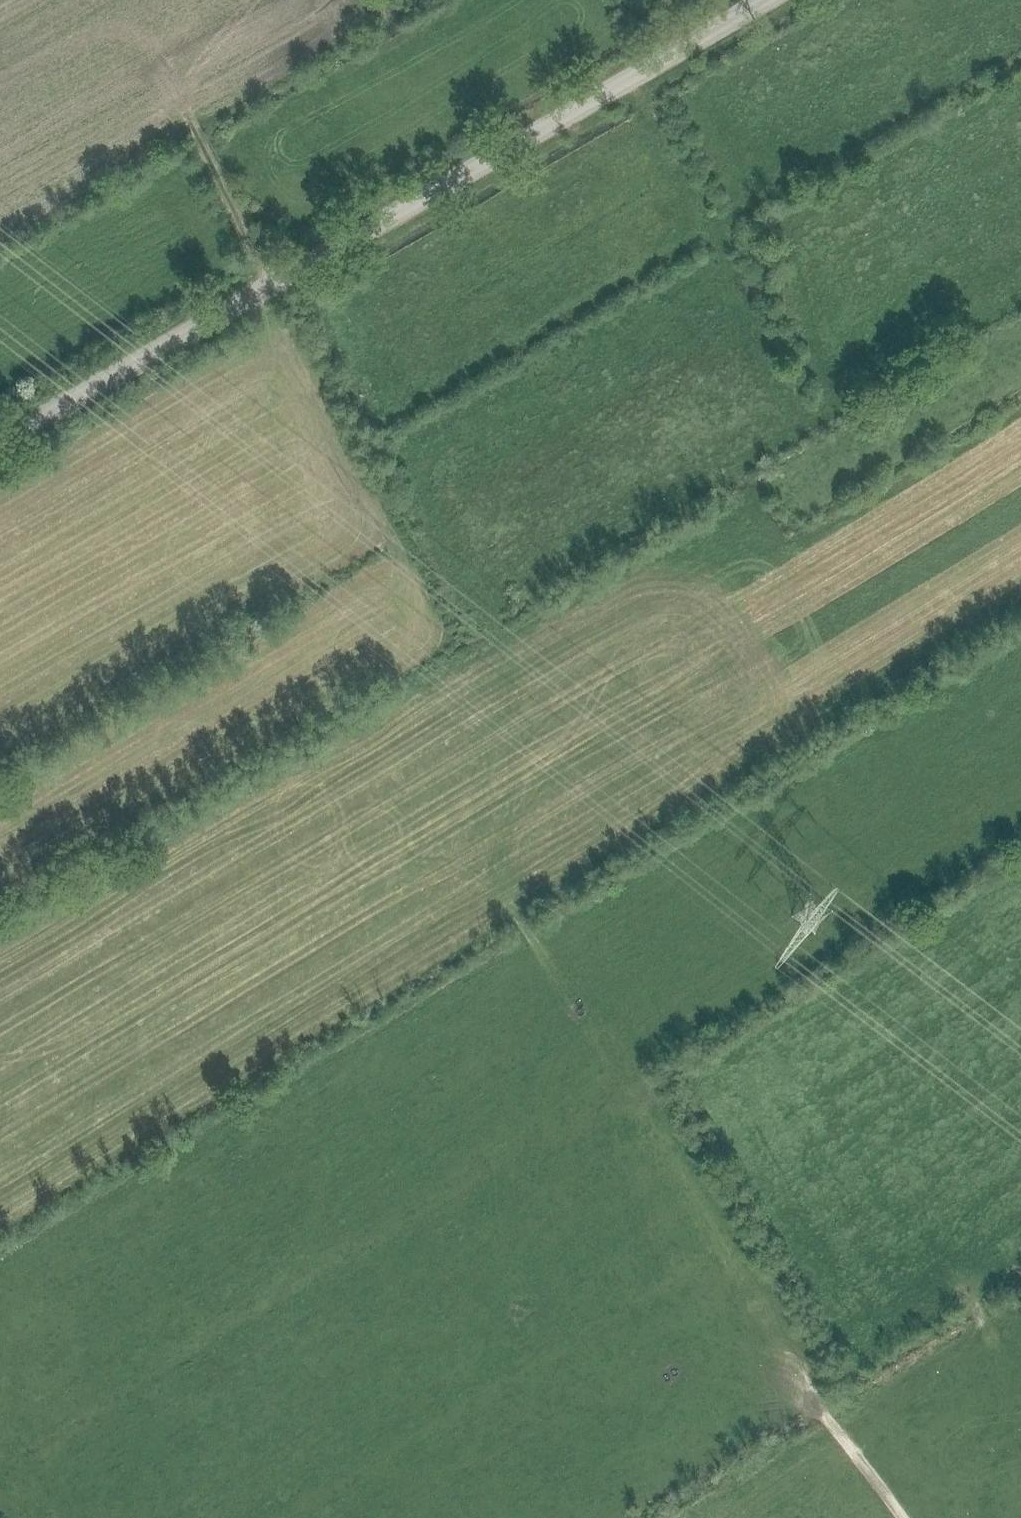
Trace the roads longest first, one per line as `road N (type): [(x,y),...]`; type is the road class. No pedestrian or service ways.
road 1 (tertiary): [(0,443),(768,0)]

